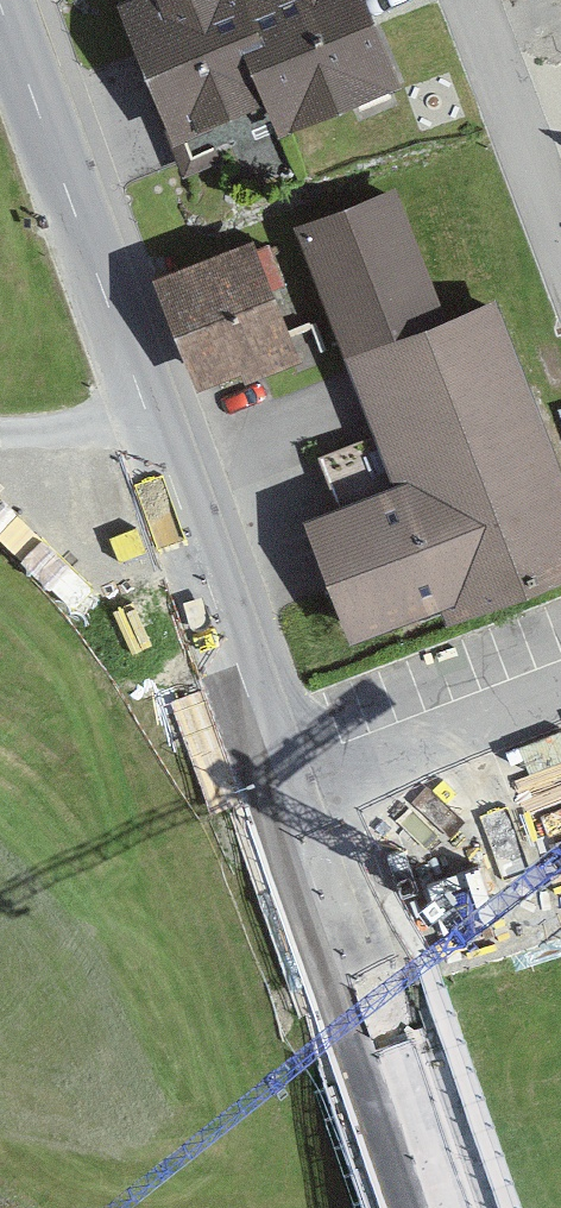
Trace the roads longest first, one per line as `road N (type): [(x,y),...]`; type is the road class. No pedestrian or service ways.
road 1 (tertiary): [(289,807),(0,0)]
road 2 (tertiary): [(428,1207),(289,807)]
road 3 (residential): [(560,696),(289,807)]
road 4 (residential): [(475,0),(560,234)]
road 5 (track): [(0,440),(45,440),(148,412)]

